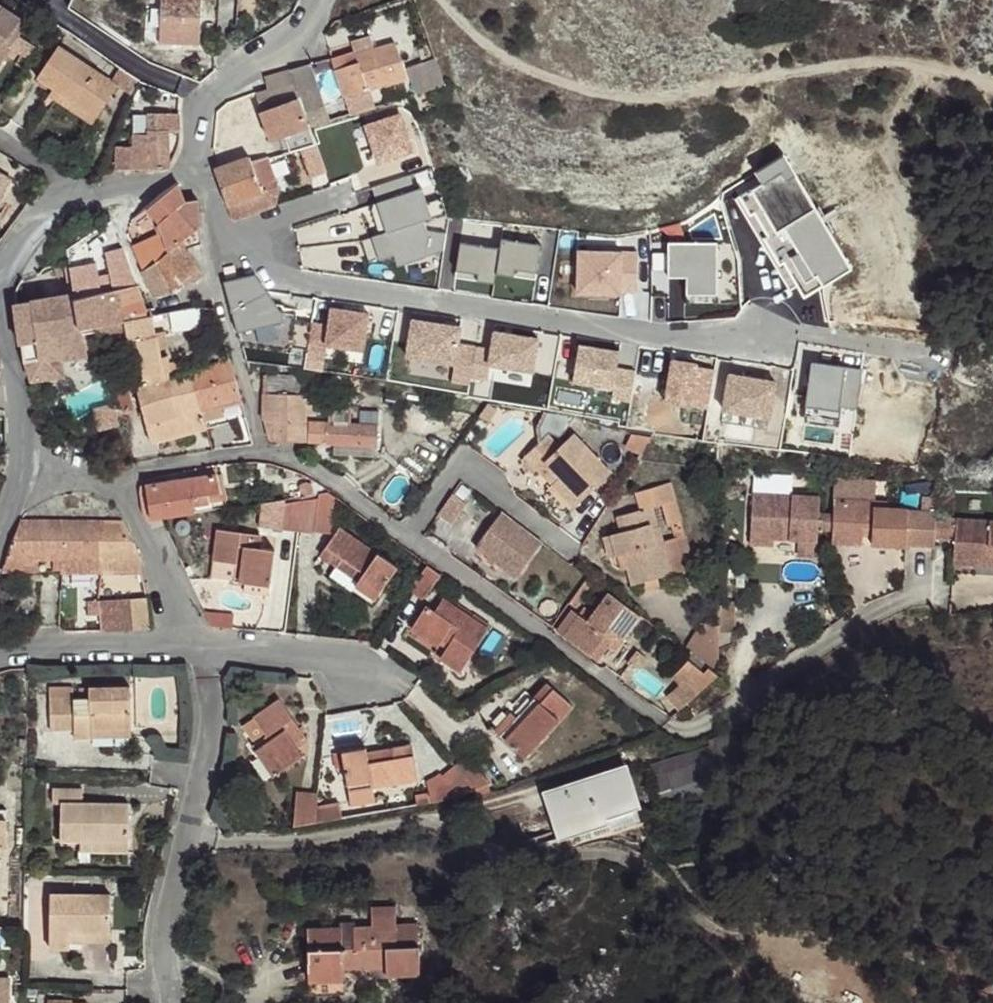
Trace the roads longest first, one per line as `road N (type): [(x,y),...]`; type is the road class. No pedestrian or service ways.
road 1 (track): [(992,83),(874,62),(660,94),(515,56),(485,38),(454,0)]
road 2 (residential): [(109,481),(264,454),(217,281),(204,170)]
road 3 (residential): [(174,1002),(171,925),(206,714),(194,647)]
road 4 (residential): [(322,0),(306,25),(206,91),(204,170)]
road 5 (residential): [(194,647),(0,646)]
road 6 (residential): [(194,647),(163,569),(109,481)]
road 7 (residential): [(364,667),(194,647)]
road 8 (residential): [(24,474),(21,406),(0,321)]

